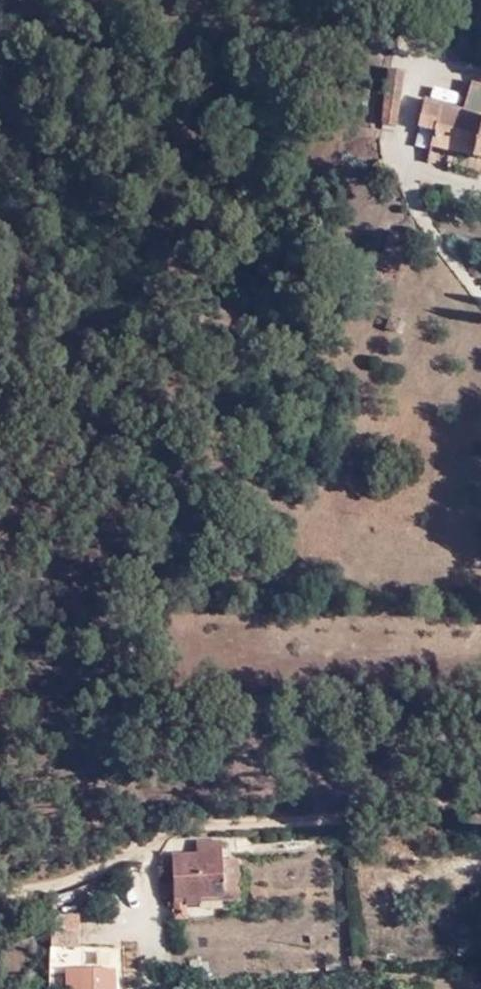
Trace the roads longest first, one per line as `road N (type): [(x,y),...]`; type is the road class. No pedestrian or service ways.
road 1 (residential): [(0,876),(140,819),(361,820),(480,803)]

